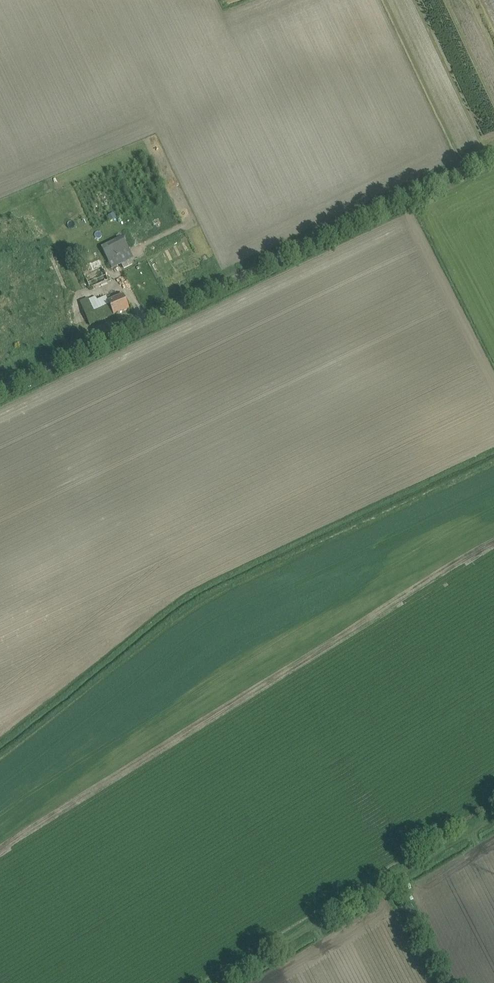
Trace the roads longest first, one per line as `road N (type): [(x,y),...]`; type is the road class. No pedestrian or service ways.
road 1 (unclassified): [(0,394),(493,158)]
road 2 (track): [(493,815),(225,982)]

